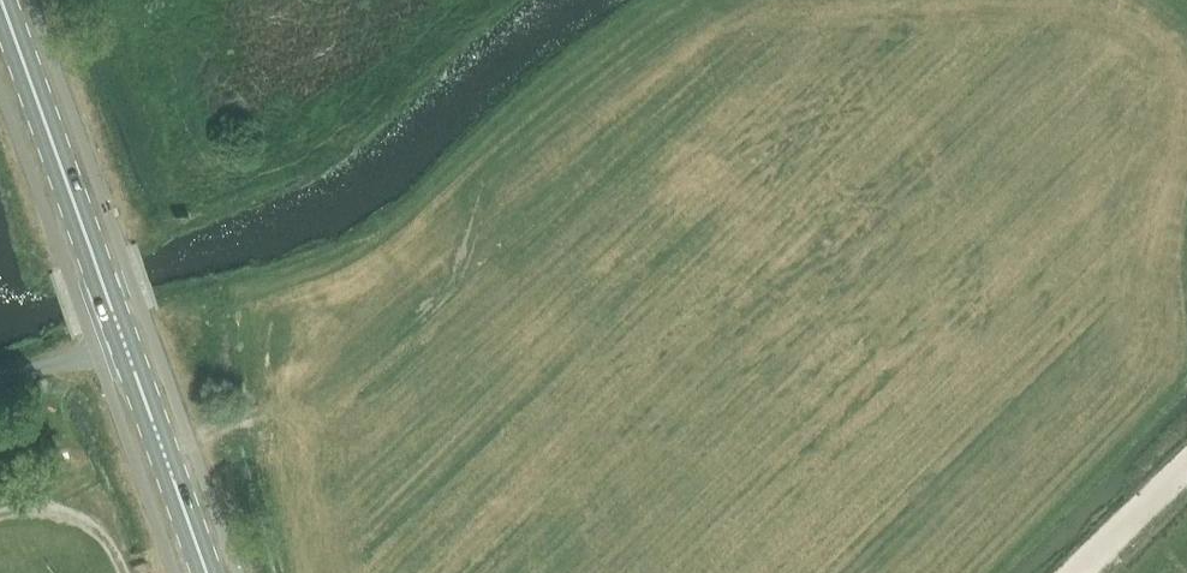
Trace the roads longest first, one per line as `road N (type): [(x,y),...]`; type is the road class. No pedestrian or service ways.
road 1 (secondary): [(207,572),(2,0)]

